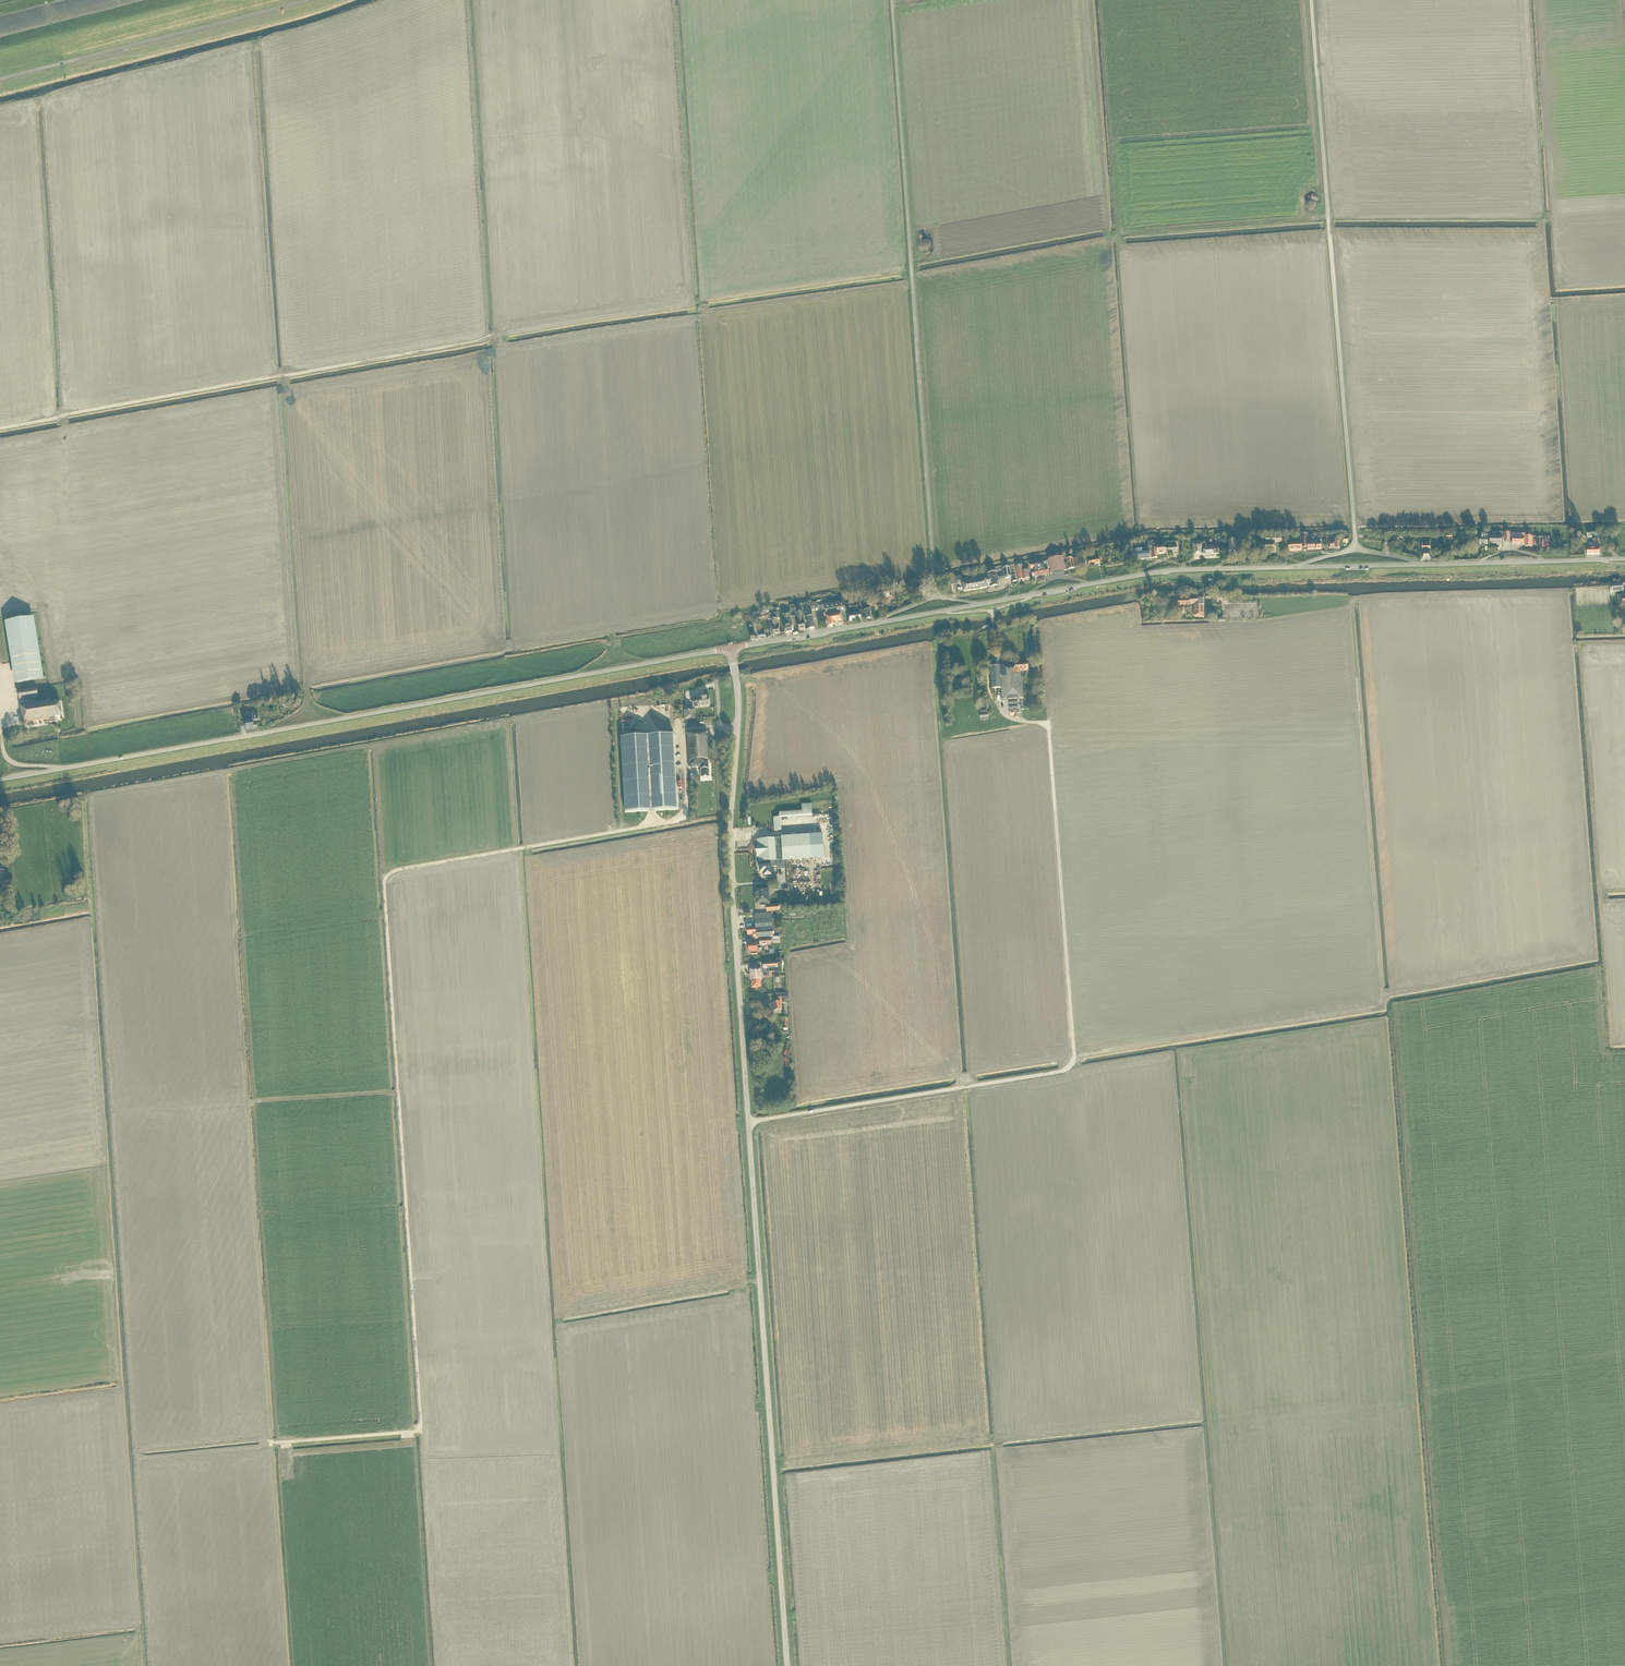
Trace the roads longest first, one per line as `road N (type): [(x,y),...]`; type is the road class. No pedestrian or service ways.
road 1 (tertiary): [(787,1665),(732,886),(738,712),(730,649)]
road 2 (track): [(748,1122),(1057,1072),(1072,1061),(1048,723),(1010,718),(997,705),(987,665),(999,658)]
road 3 (unclassified): [(730,649),(0,780)]
road 4 (tertiary): [(974,605),(1183,570),(1624,559)]
road 5 (unclassified): [(935,596),(892,0)]
road 6 (unclassified): [(0,79),(307,0)]
road 7 (tertiary): [(730,649),(883,622)]

